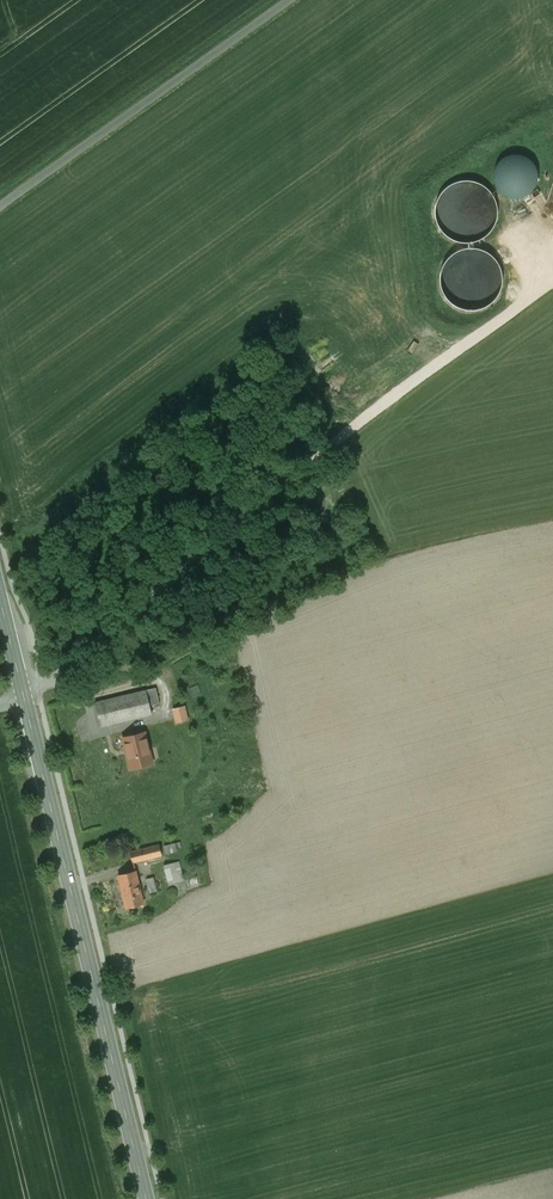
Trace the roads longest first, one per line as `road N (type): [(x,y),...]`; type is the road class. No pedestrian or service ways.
road 1 (track): [(552,279),(336,441),(24,695)]
road 2 (secondary): [(24,695),(146,1198)]
road 3 (unclassified): [(0,206),(290,0)]

